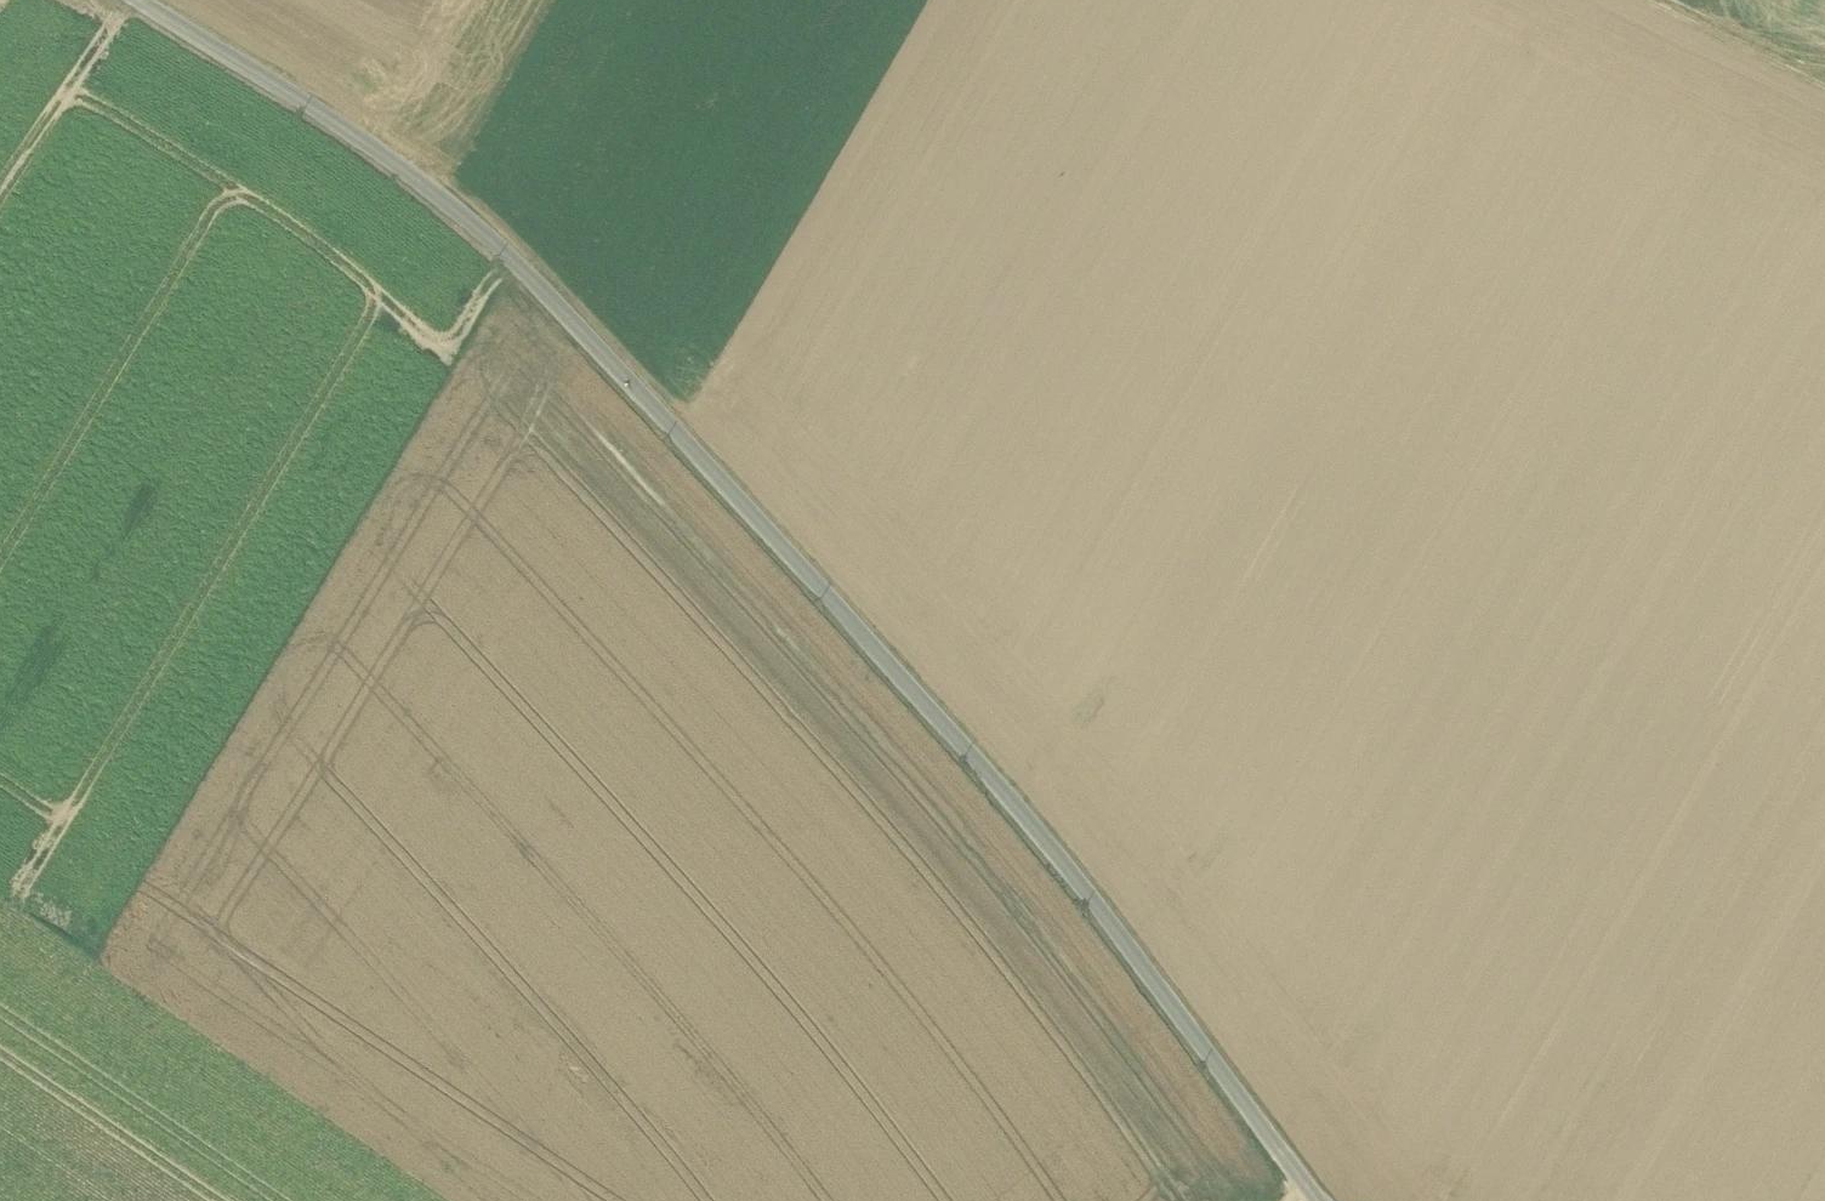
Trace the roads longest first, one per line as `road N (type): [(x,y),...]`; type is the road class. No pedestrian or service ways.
road 1 (unclassified): [(1319,1200),(1008,794),(522,266),(413,172),(143,0)]

